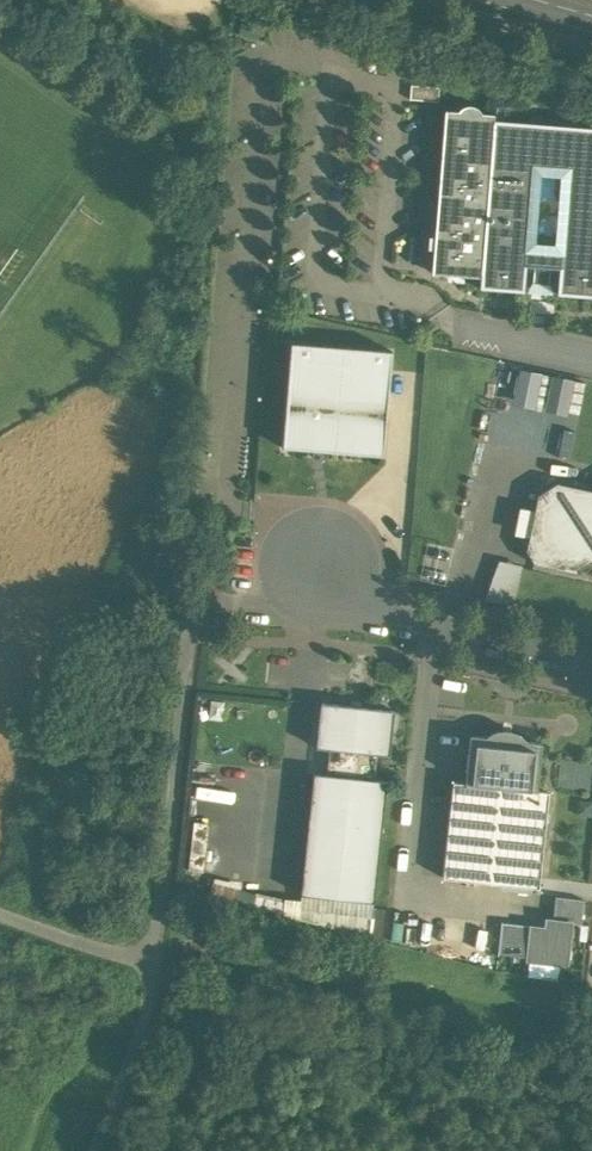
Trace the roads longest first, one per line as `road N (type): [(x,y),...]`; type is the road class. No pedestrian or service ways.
road 1 (track): [(320,566),(287,615),(205,616),(190,640),(149,959),(0,924)]
road 2 (unclassified): [(591,663),(376,614),(320,566)]
road 3 (track): [(120,1150),(167,1008),(149,959)]
road 4 (unclassified): [(591,360),(454,328)]

